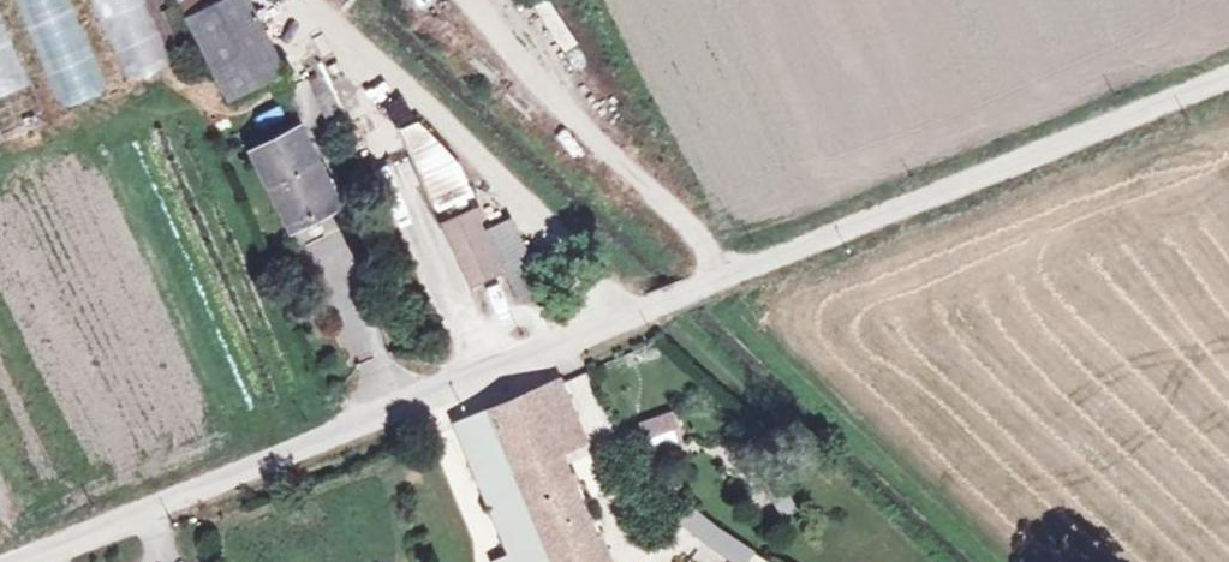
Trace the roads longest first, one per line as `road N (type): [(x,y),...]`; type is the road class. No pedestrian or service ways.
road 1 (track): [(172,500),(740,275)]
road 2 (track): [(740,275),(1228,81)]
road 3 (track): [(313,0),(645,312)]
road 4 (track): [(467,0),(580,122),(740,275)]
road 5 (residential): [(17,561),(172,500)]

